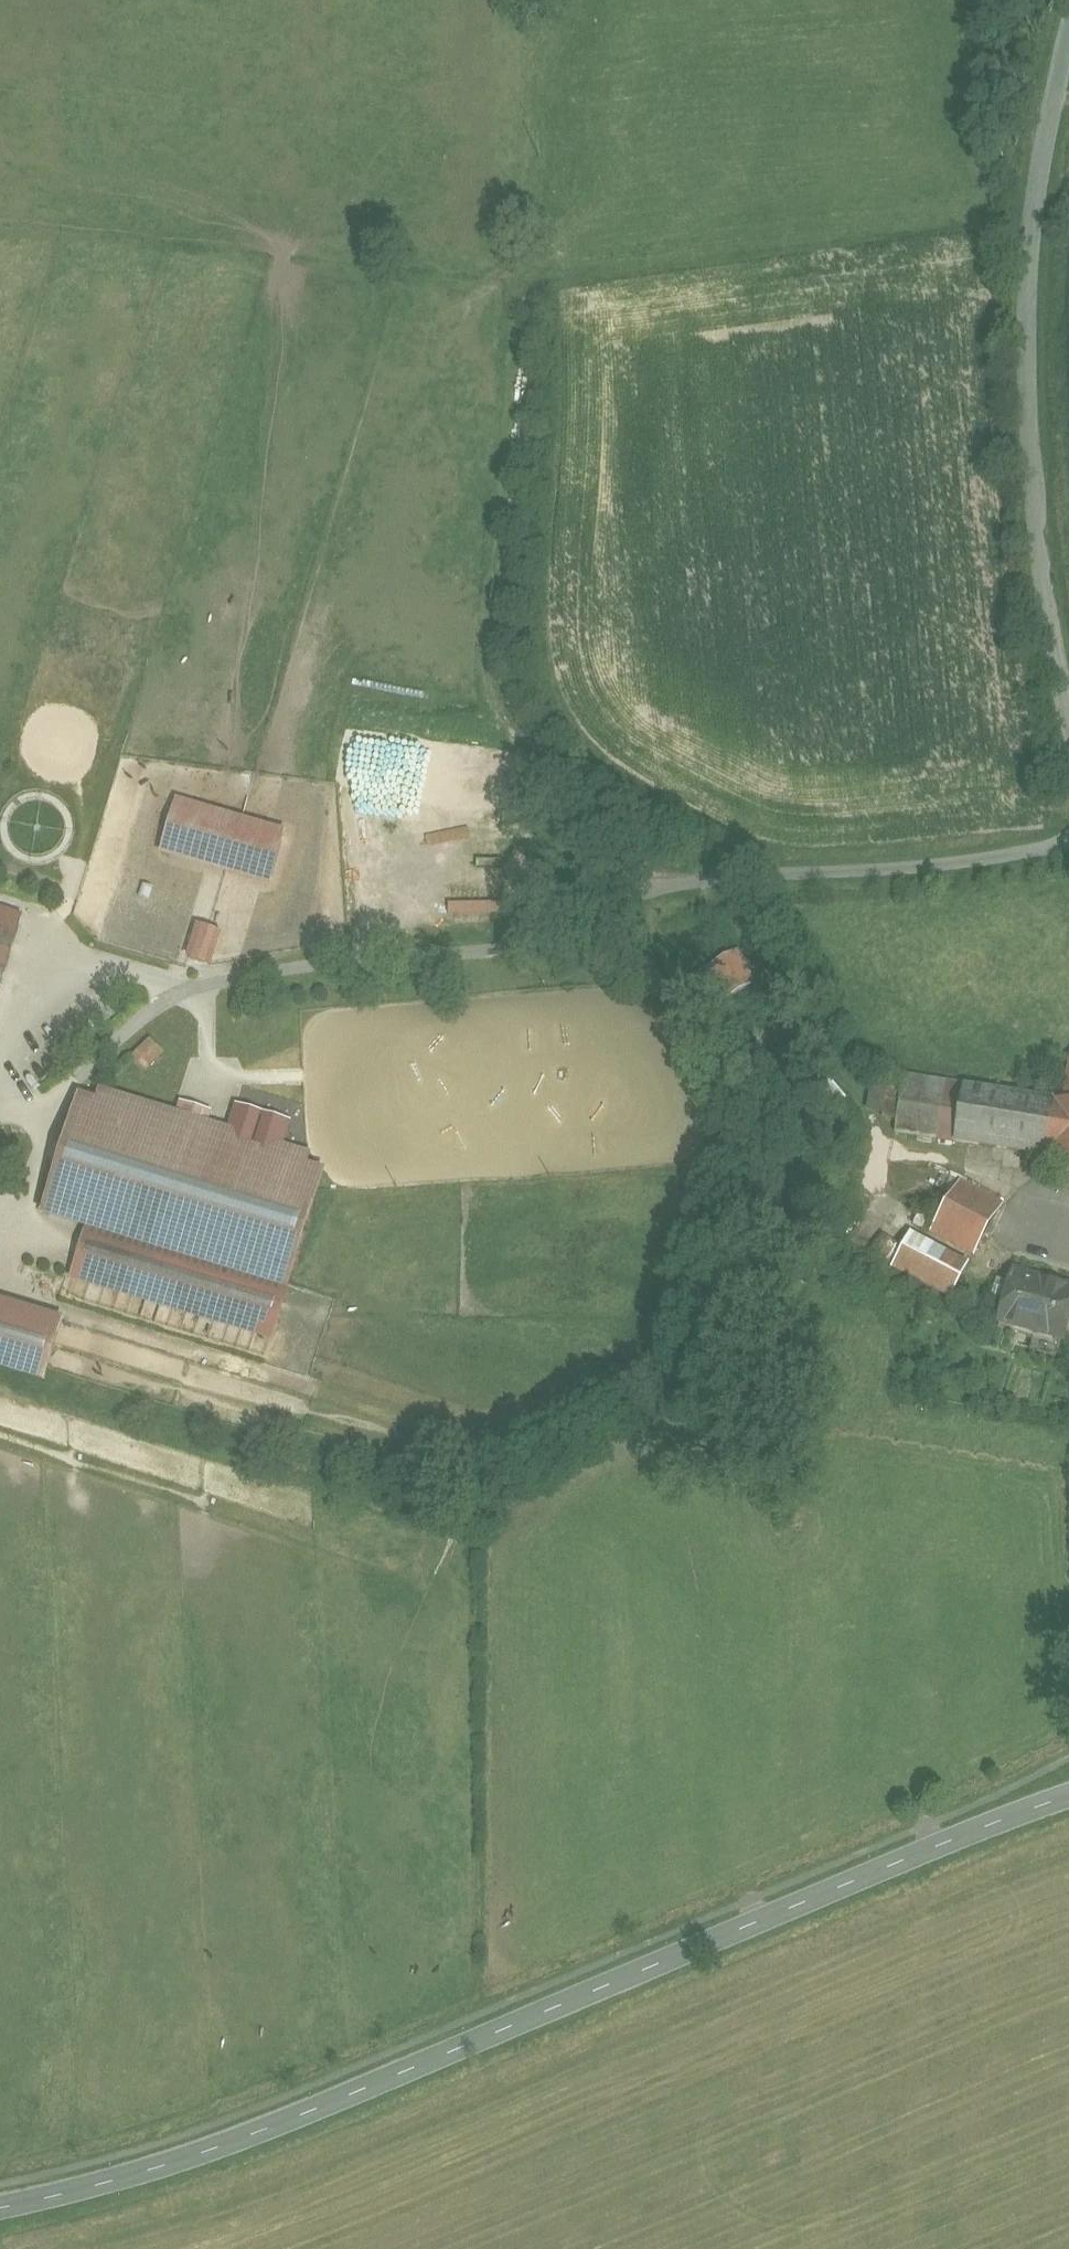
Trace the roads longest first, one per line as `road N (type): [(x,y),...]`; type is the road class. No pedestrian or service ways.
road 1 (tertiary): [(0,2211),(156,2175),(285,2128),(936,1850),(1068,1802)]
road 2 (track): [(1068,847),(965,867),(688,881),(512,755),(484,682),(508,314),(493,263)]
road 3 (residential): [(1068,0),(1032,211),(1026,372),(1036,534),(1068,735)]

